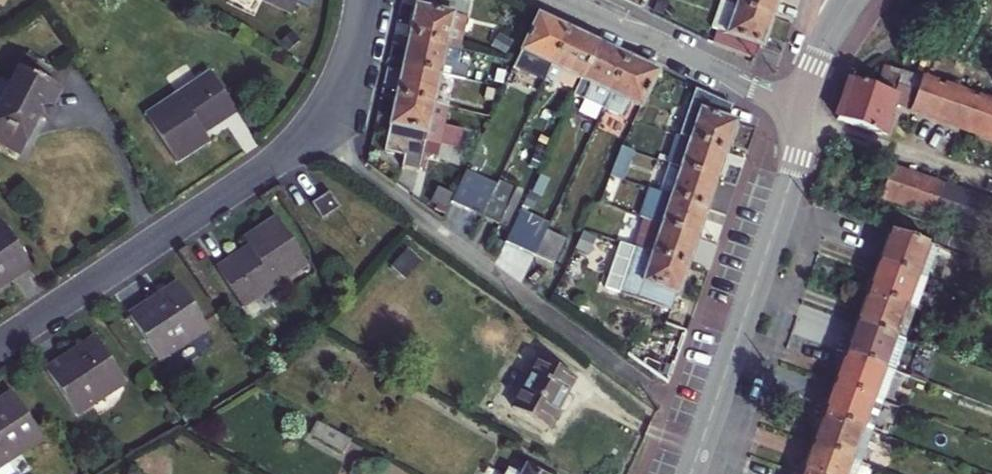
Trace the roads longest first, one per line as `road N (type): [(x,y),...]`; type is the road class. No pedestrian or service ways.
road 1 (residential): [(0,345),(294,145),(334,92),(365,0)]
road 2 (residential): [(800,111),(791,177),(691,473)]
road 3 (residential): [(563,0),(800,111)]
road 4 (residential): [(850,0),(813,67),(800,111)]

